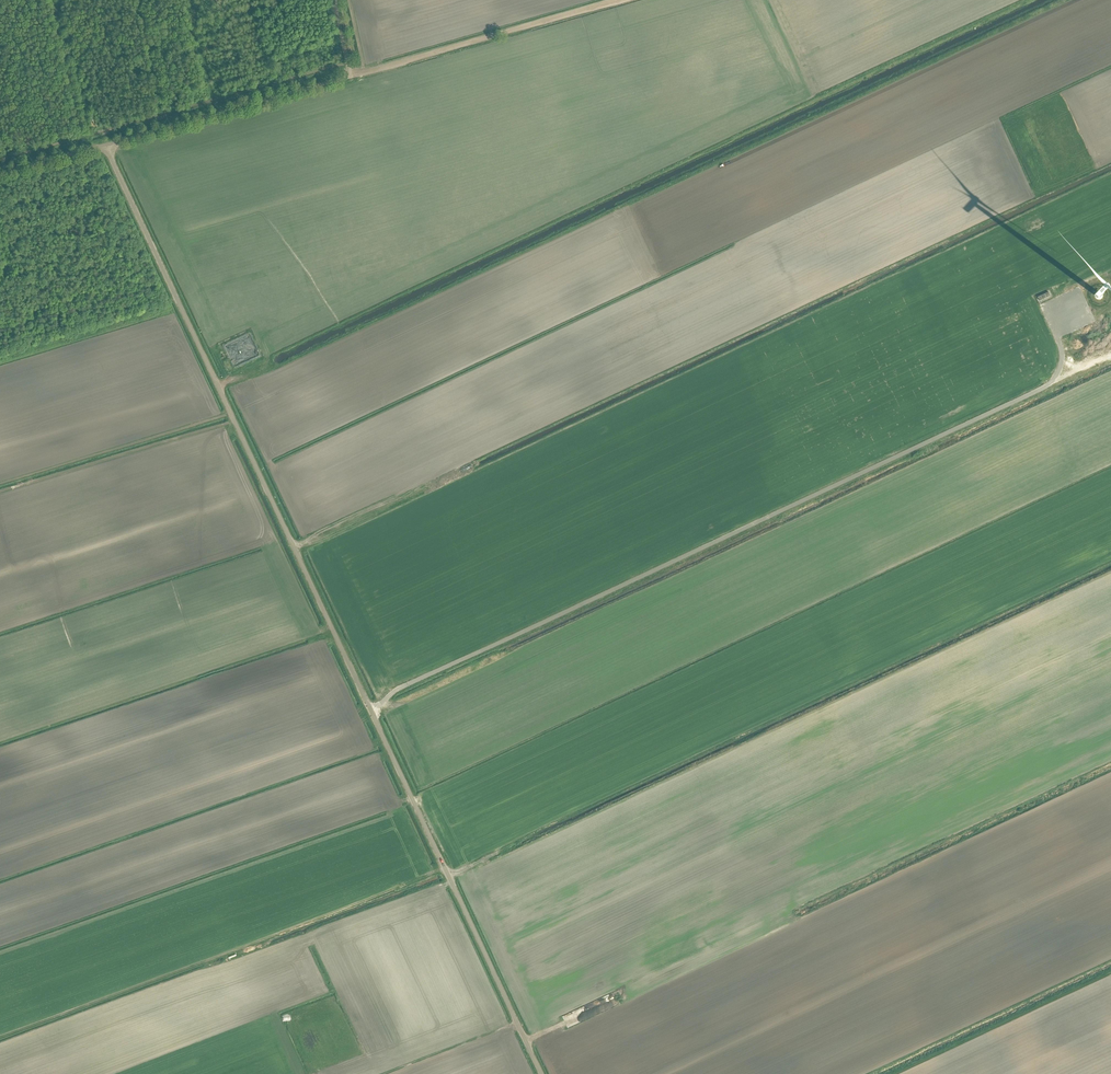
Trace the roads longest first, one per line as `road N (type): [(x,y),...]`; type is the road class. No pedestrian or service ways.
road 1 (unclassified): [(540,1073),(104,146)]
road 2 (unclassified): [(104,146),(345,78),(333,0)]
road 3 (track): [(349,75),(620,0)]
road 4 (track): [(0,492),(234,422)]
road 5 (track): [(230,413),(0,483)]
road 6 (track): [(0,161),(84,137),(52,0)]
road 7 (track): [(388,1073),(517,1024)]

